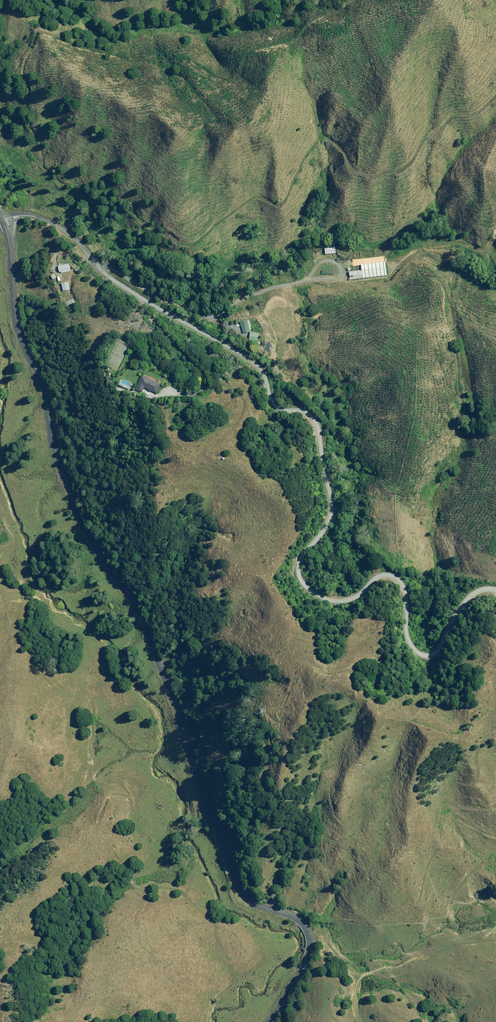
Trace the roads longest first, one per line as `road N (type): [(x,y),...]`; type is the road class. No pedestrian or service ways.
road 1 (tertiary): [(269,1021),(303,968),(308,929),(257,902),(235,878),(144,620),(83,529),(18,329),(3,221)]
road 2 (unclassified): [(3,221),(23,215),(62,228),(115,281),(264,372),(273,403),(316,420),(328,516),(297,570),(314,593),(347,600),(388,572),(402,581),(411,646),(430,657),(473,594),(495,592)]

